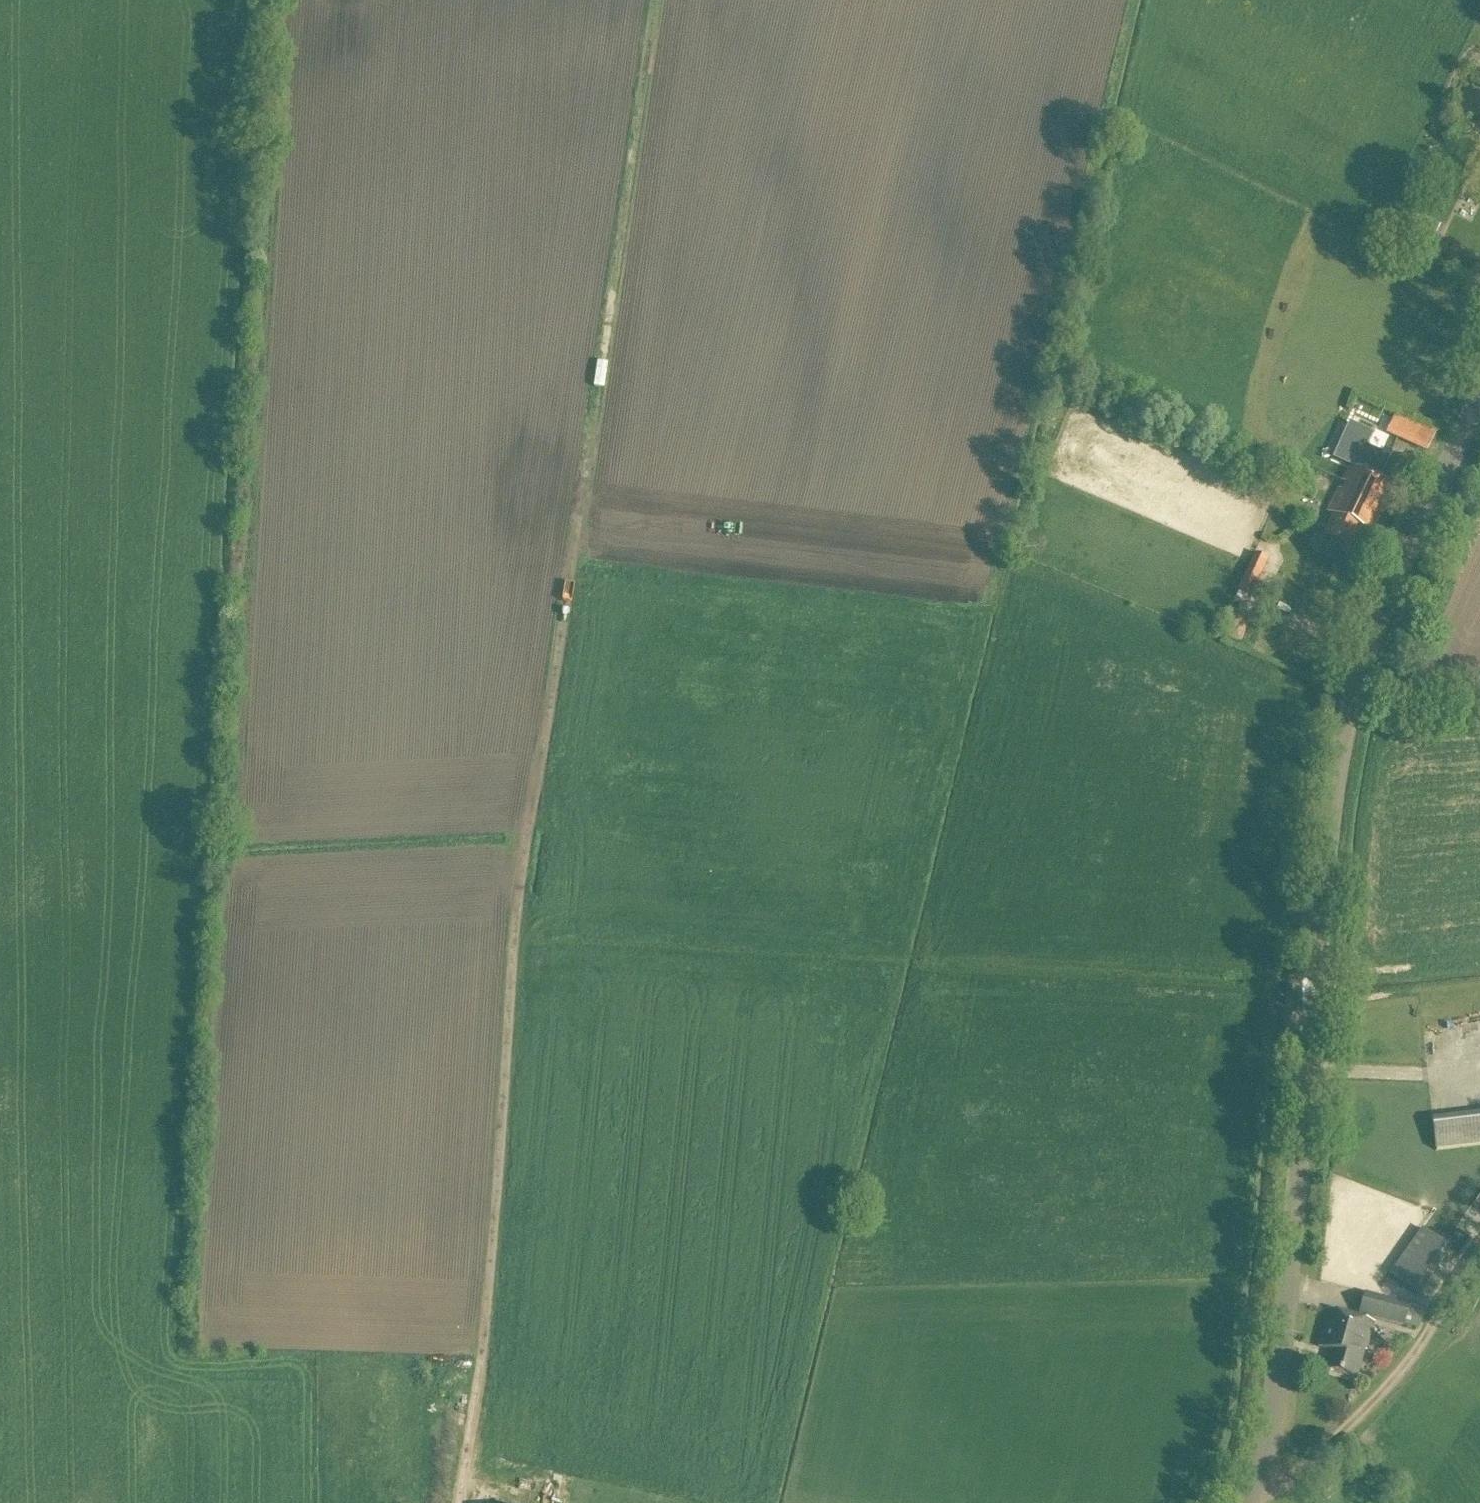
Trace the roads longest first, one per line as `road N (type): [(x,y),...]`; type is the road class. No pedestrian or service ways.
road 1 (unclassified): [(1250,1502),(1275,1410),(1335,783),(1357,687),(1390,595),(1479,397)]
road 2 (track): [(1257,1482),(1289,1483),(1353,1423),(1407,1364),(1479,1258)]

